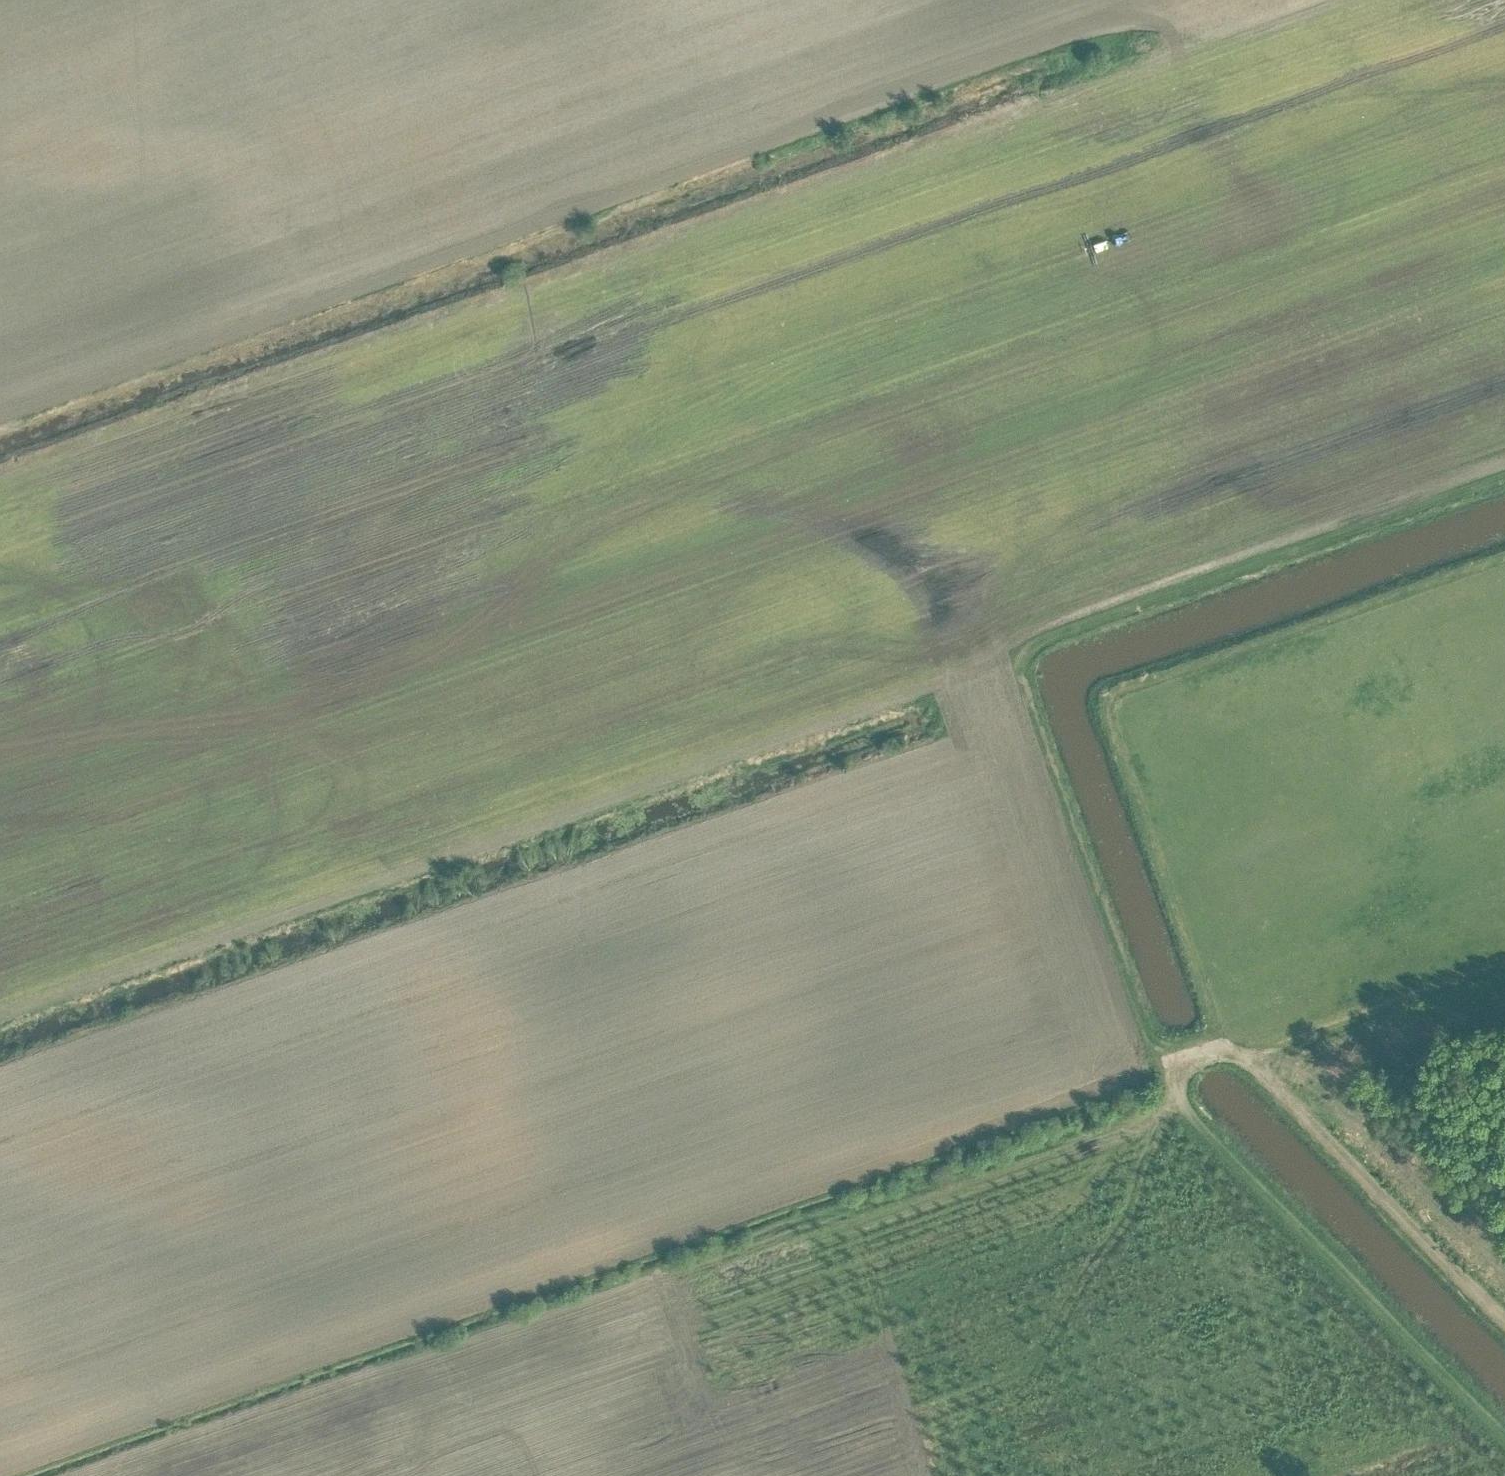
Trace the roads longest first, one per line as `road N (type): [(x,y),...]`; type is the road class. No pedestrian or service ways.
road 1 (track): [(1504,948),(1168,1061)]

